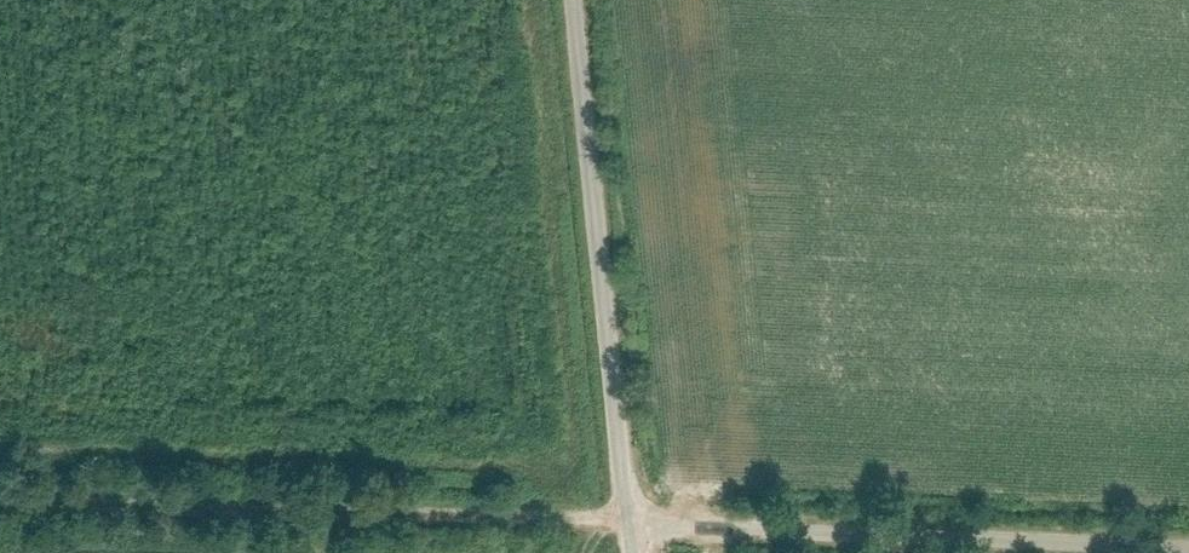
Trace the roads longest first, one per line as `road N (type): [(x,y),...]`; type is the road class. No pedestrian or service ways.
road 1 (unclassified): [(0,500),(627,522)]
road 2 (unclassified): [(627,522),(1188,545)]
road 3 (unclassified): [(574,0),(627,522)]

